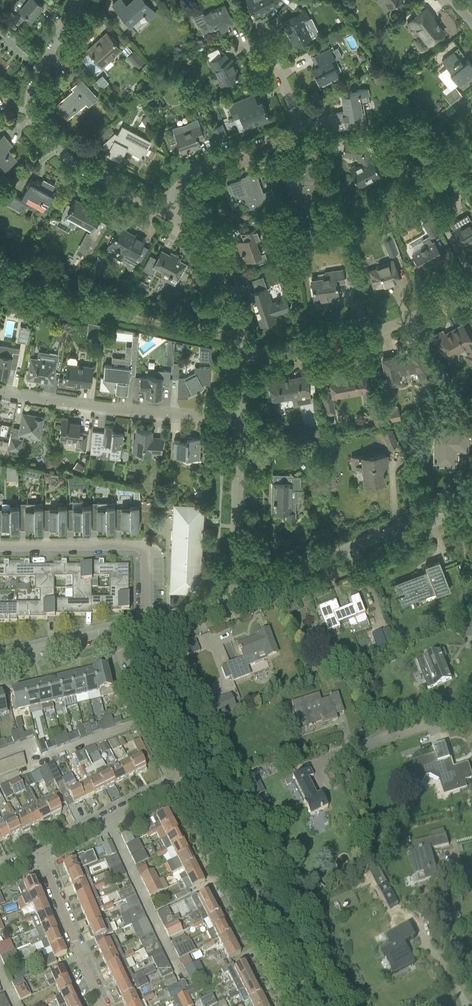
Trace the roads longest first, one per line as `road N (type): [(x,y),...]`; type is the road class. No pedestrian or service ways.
road 1 (residential): [(165,210),(42,140),(27,120),(31,73),(76,0)]
road 2 (residential): [(300,1005),(185,780)]
road 3 (residential): [(471,512),(368,540),(237,600)]
road 4 (residential): [(240,351),(322,340),(414,313),(471,283)]
road 5 (residential): [(237,417),(63,406),(0,392)]
road 6 (residential): [(165,210),(181,184),(208,165),(291,127),(291,106),(267,53)]
road 7 (residential): [(0,547),(139,548),(147,625)]
road 8 (residential): [(237,600),(237,417)]
road 9 (residential): [(240,351),(236,302),(219,258),(198,231),(165,210)]
road 10 (residential): [(36,859),(185,780)]
road 11 (residential): [(185,780),(105,635)]
road 12 (residential): [(36,859),(107,1005)]
road 13 (residential): [(337,742),(471,704)]

